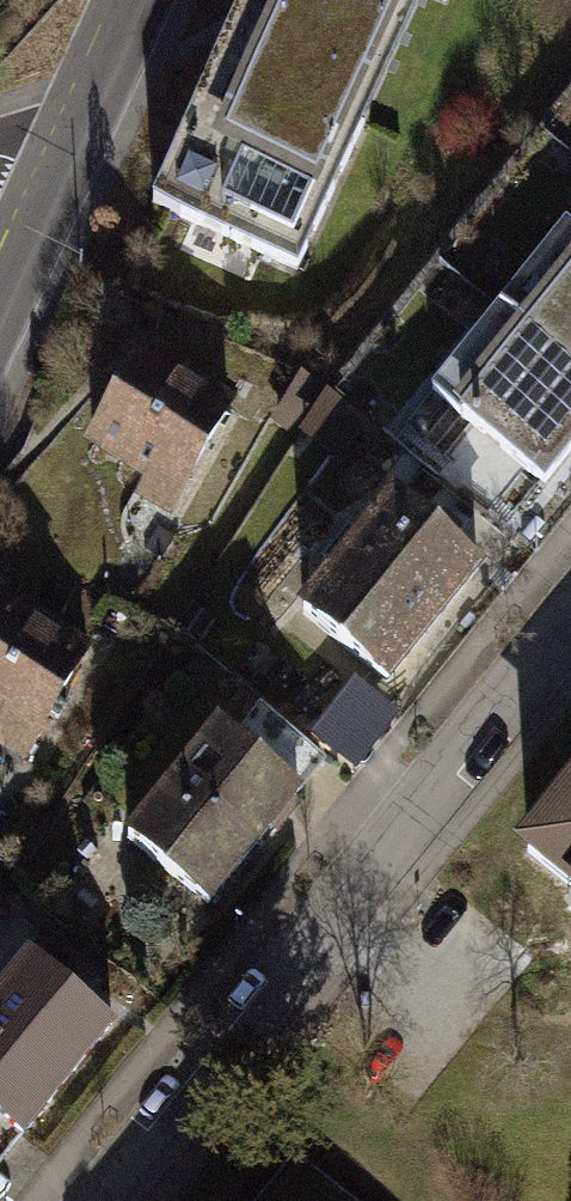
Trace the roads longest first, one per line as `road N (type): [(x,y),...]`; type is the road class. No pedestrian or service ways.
road 1 (residential): [(570,637),(119,1200)]
road 2 (residential): [(70,197),(158,0)]
road 3 (residential): [(0,340),(70,197)]

